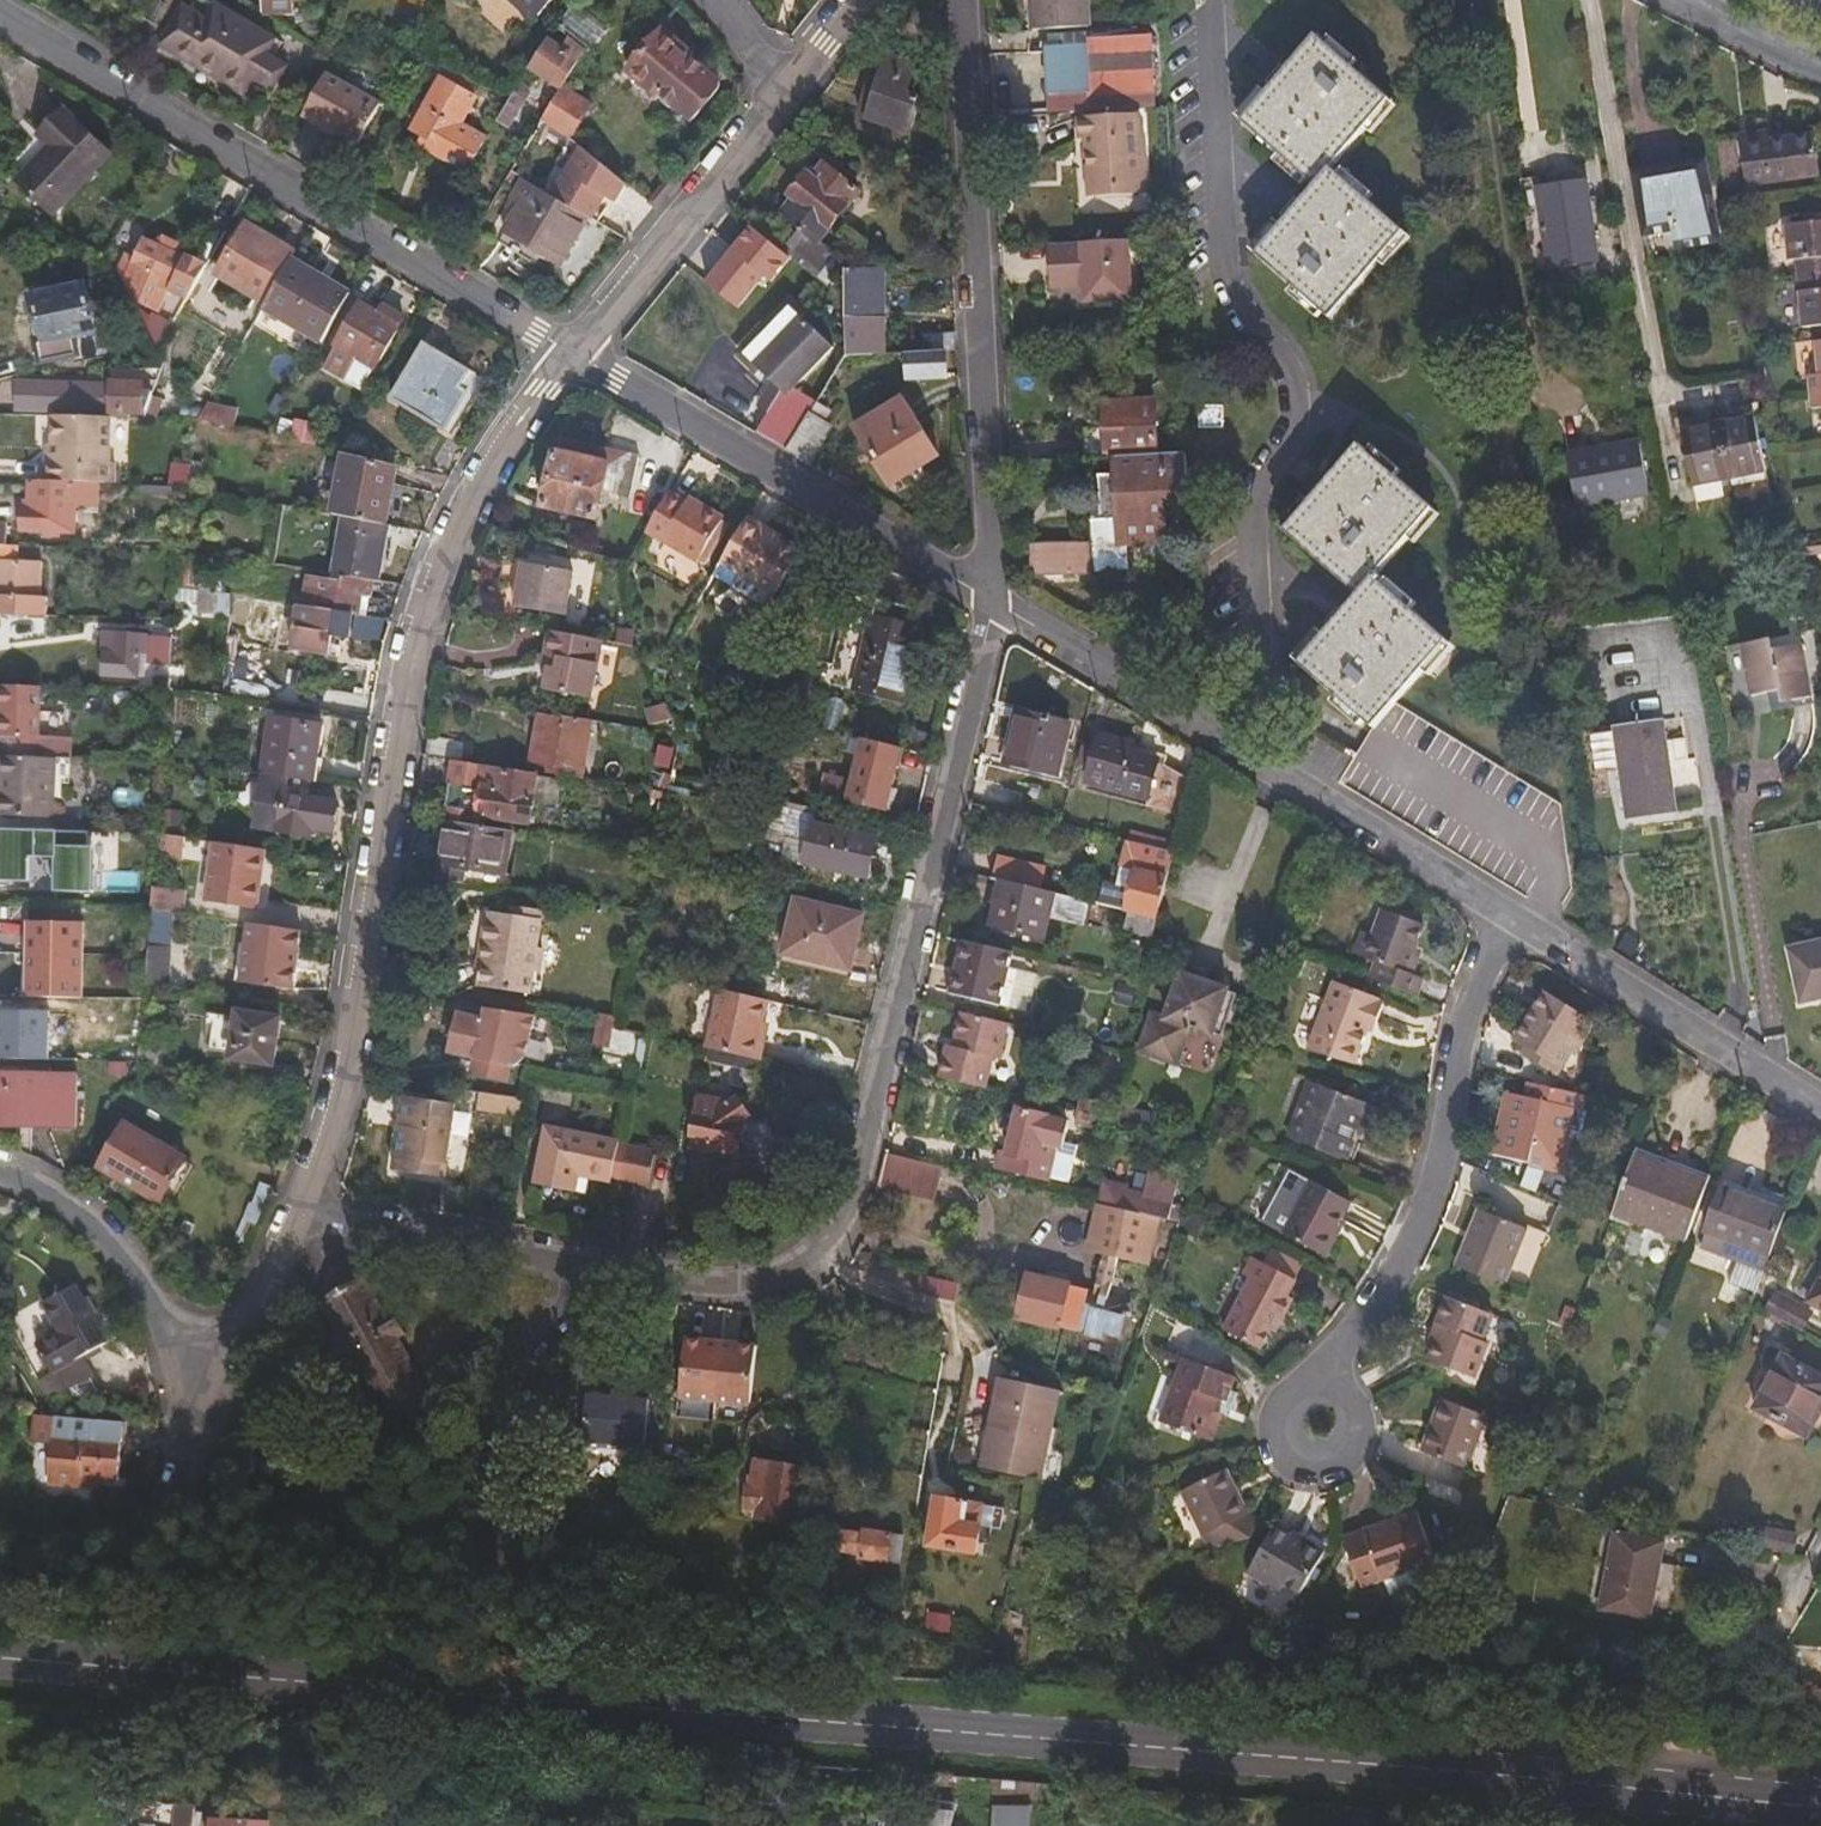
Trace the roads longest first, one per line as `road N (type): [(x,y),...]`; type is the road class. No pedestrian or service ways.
road 1 (secondary): [(1820,1805),(866,1727),(0,1634)]
road 2 (residential): [(550,1250),(709,1277),(768,1278),(818,1250),(850,1203),(946,813),(986,597)]
road 3 (residential): [(568,355),(488,470),(443,559),(411,677),(343,1105),(305,1205)]
road 4 (residential): [(568,355),(0,15)]
road 5 (residential): [(986,597),(1512,916)]
road 6 (residential): [(986,597),(958,0)]
road 7 (residential): [(1318,1423),(1407,1255),(1440,1156),(1468,1027),(1512,916)]
road 8 (residential): [(568,355),(986,597)]
road 9 (residential): [(1512,916),(1820,1108)]
road 10 (residential): [(785,94),(568,355)]
road 11 (residential): [(550,1250),(545,1320),(501,1406),(501,1565)]
road 12 (residential): [(0,1179),(41,1195),(128,1271),(185,1356)]
road 13 (residential): [(305,1205),(550,1250)]
road 14 (residential): [(305,1205),(272,1279),(225,1342),(185,1356)]
road 15 (residential): [(1820,65),(1743,41),(1668,0)]

